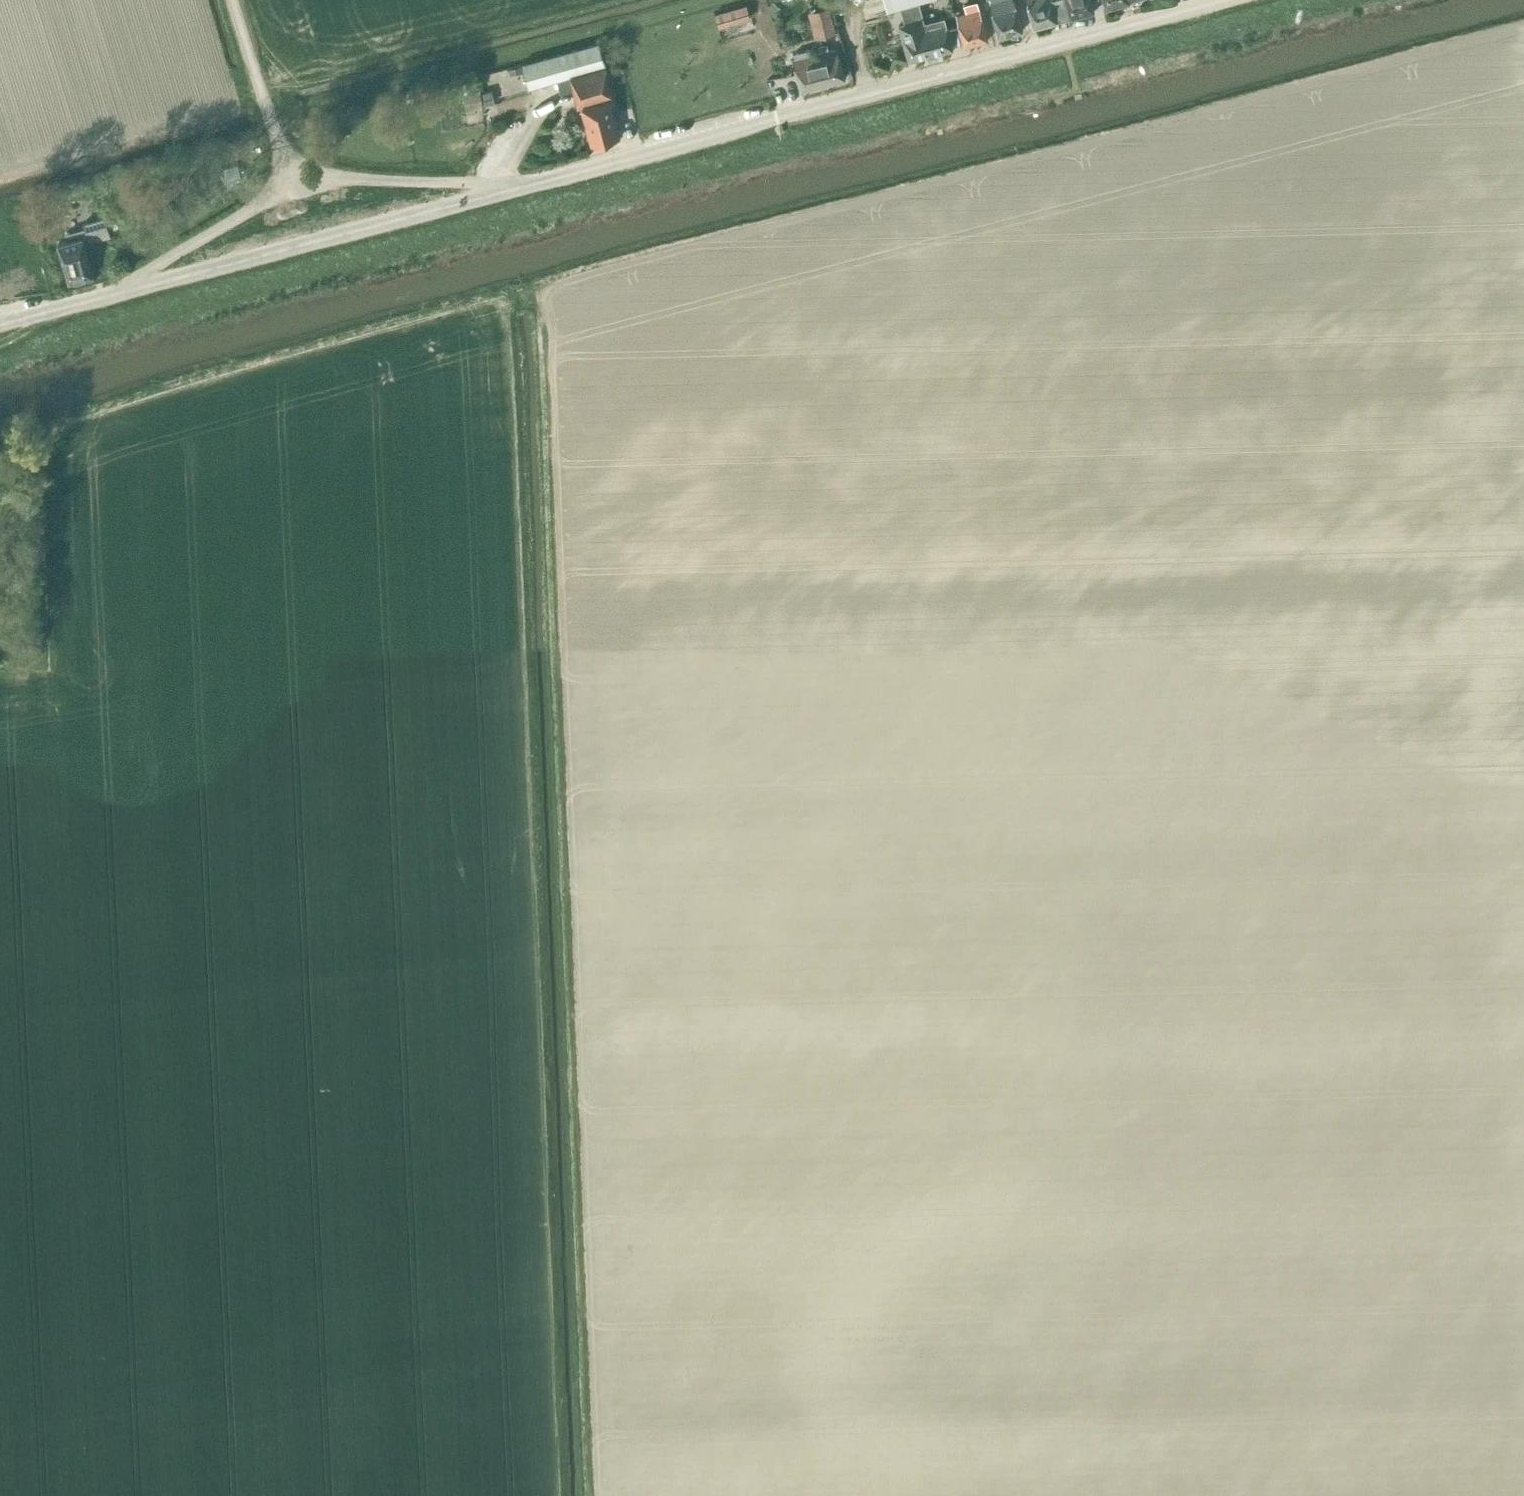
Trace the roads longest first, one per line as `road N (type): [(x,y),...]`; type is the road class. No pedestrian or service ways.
road 1 (tertiary): [(0,322),(1210,0)]

